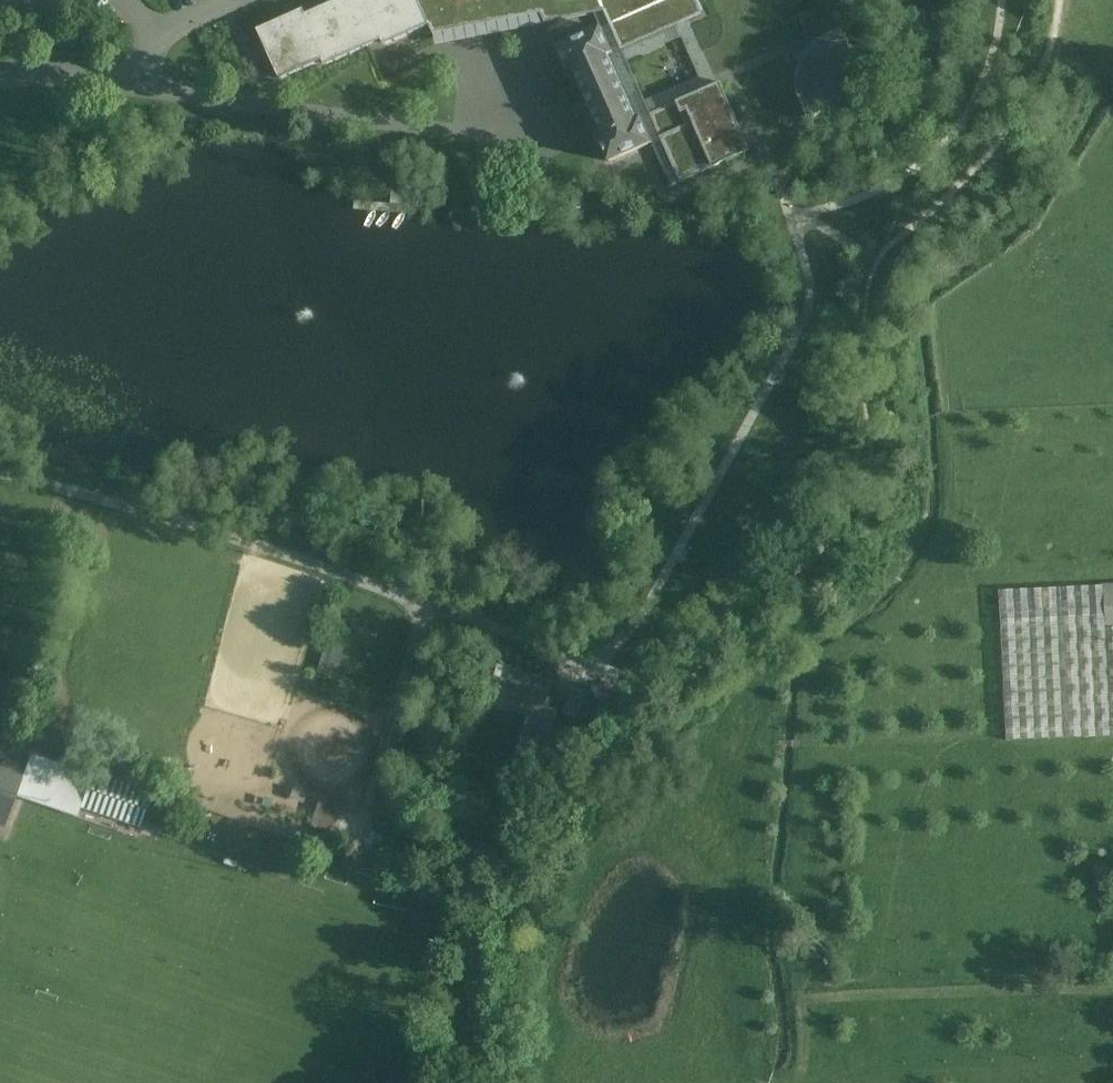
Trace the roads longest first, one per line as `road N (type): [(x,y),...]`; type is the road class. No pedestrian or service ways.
road 1 (unclassified): [(197,99),(43,67),(0,74)]

